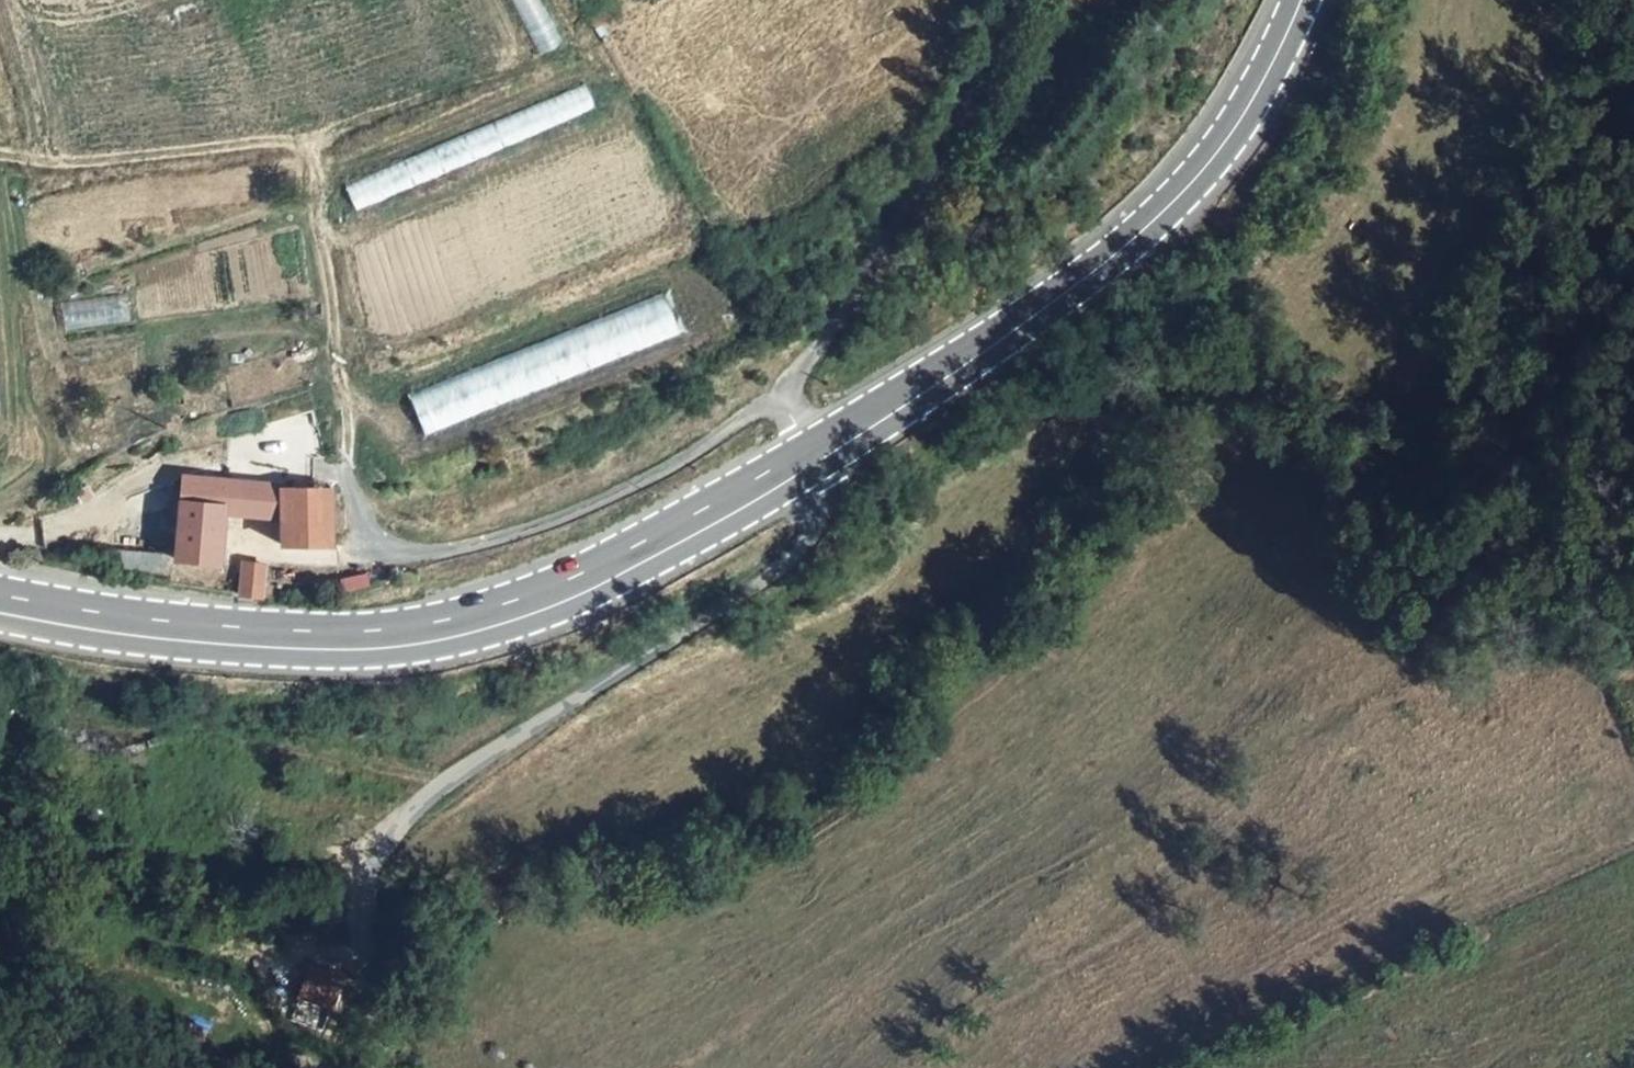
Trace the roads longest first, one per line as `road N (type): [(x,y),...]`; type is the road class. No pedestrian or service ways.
road 1 (secondary): [(802,463),(580,584),(446,630),(288,640),(129,626),(0,603)]
road 2 (unclassified): [(381,1067),(385,1011),(366,936),(366,882),(393,836),(503,748),(770,578),(806,543),(813,514),(802,463)]
road 3 (secondary): [(1302,0),(1237,129),(1171,205),(982,351),(802,463)]
road 4 (track): [(0,155),(51,167),(273,139),(307,160),(320,190),(350,438),(346,479)]

